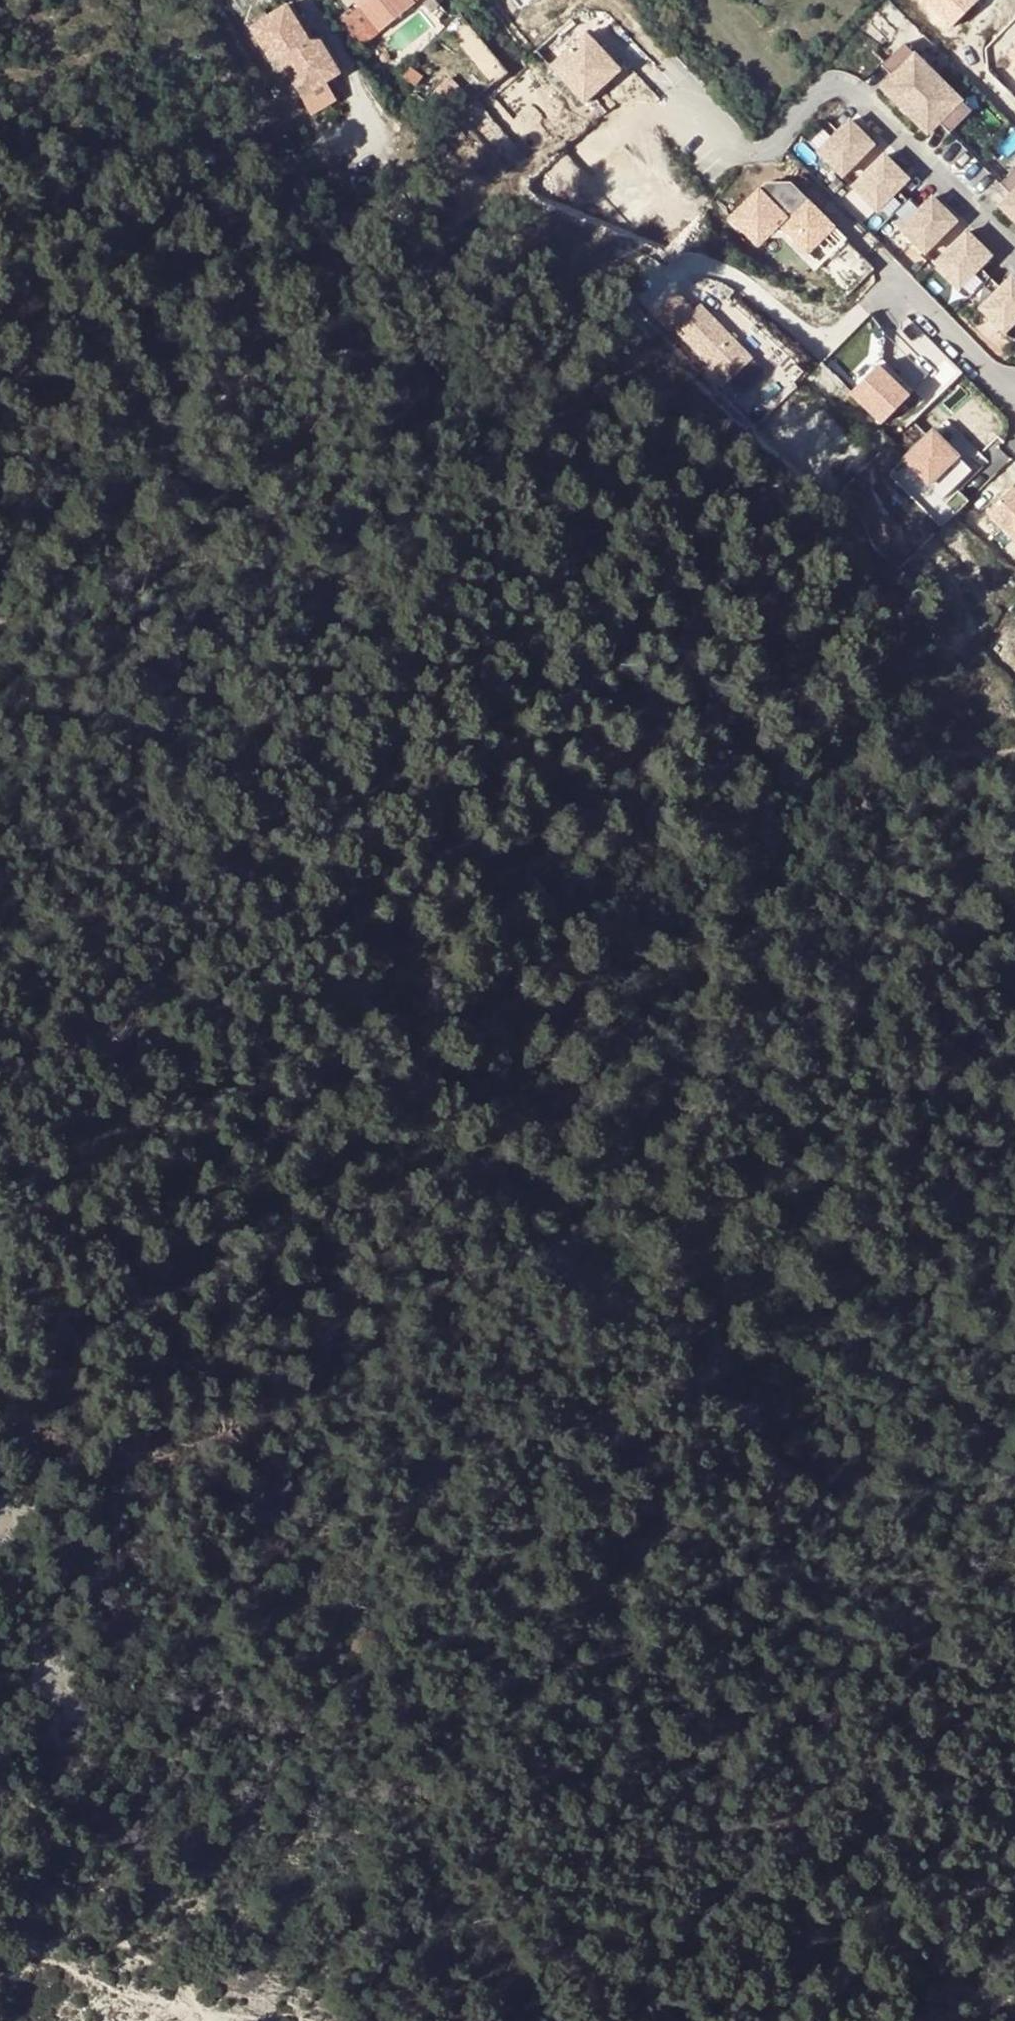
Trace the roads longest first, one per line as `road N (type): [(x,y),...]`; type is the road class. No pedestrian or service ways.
road 1 (residential): [(702,106),(739,149),(760,156),(773,152),(814,98),(828,89),(856,92),(1014,254)]
road 2 (residential): [(1014,394),(873,252)]

